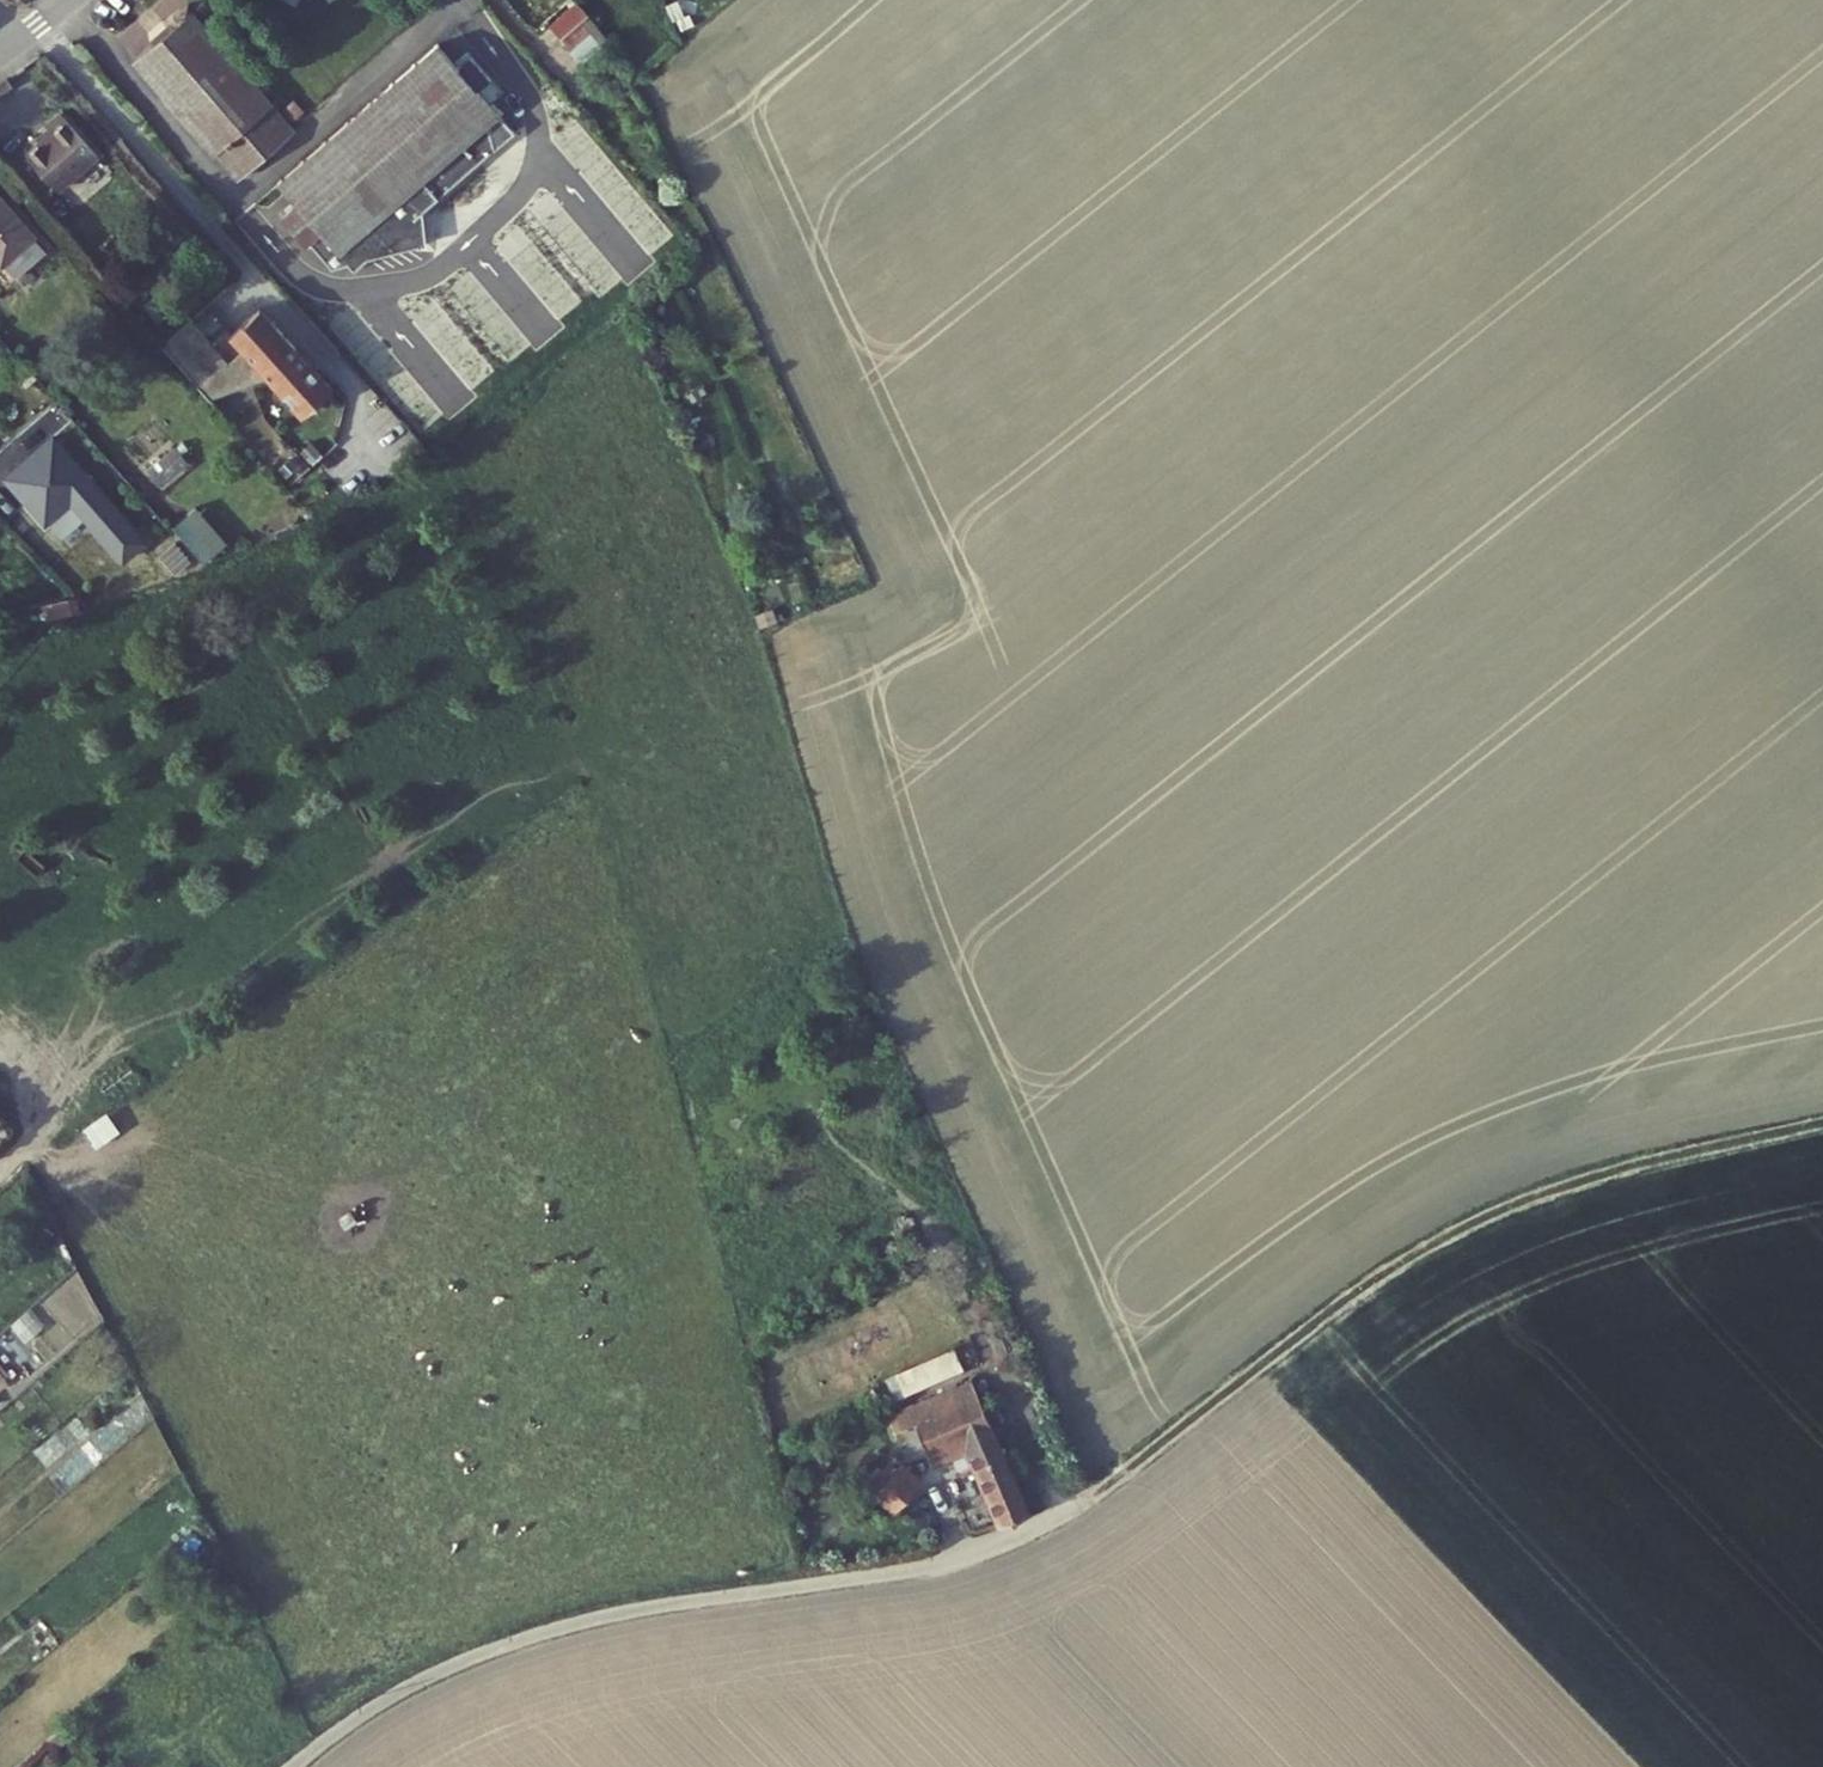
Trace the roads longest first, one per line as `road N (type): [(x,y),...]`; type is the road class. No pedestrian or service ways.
road 1 (track): [(293,1766),(399,1692),(543,1632),(624,1612),(908,1571),(1029,1533),(1074,1509),(1378,1276),(1443,1236),(1574,1180),(1822,1122)]
road 2 (residential): [(34,24),(365,392)]

